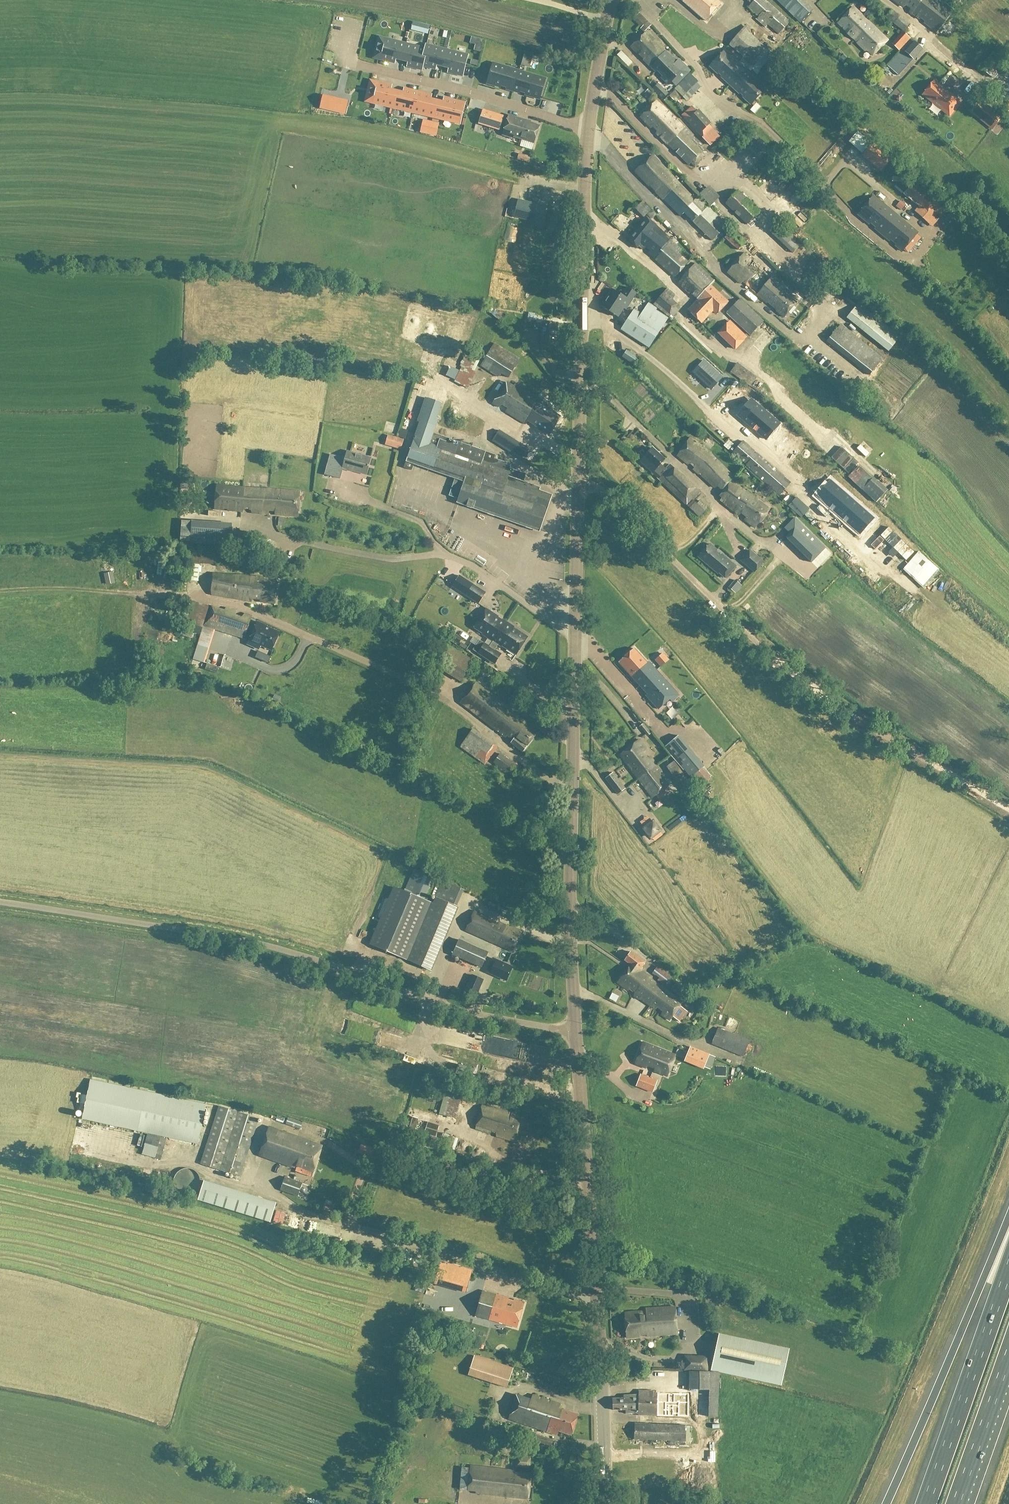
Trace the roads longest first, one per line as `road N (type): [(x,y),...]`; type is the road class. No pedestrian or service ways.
road 1 (unclassified): [(575,1031),(456,1011),(256,944),(0,904)]
road 2 (tertiary): [(575,1031),(577,485)]
road 3 (unclassified): [(1008,812),(803,683),(604,494),(577,485)]
road 4 (tertiary): [(607,1503),(575,1031)]
road 5 (tertiary): [(577,485),(589,130)]
road 6 (motorway): [(1008,1234),(886,1503)]
road 7 (motorway): [(1008,1264),(924,1503)]
road 8 (residential): [(589,130),(354,65)]
road 9 (motorway): [(957,1503),(1008,1358)]
road 10 (tertiary): [(589,130),(611,0)]

